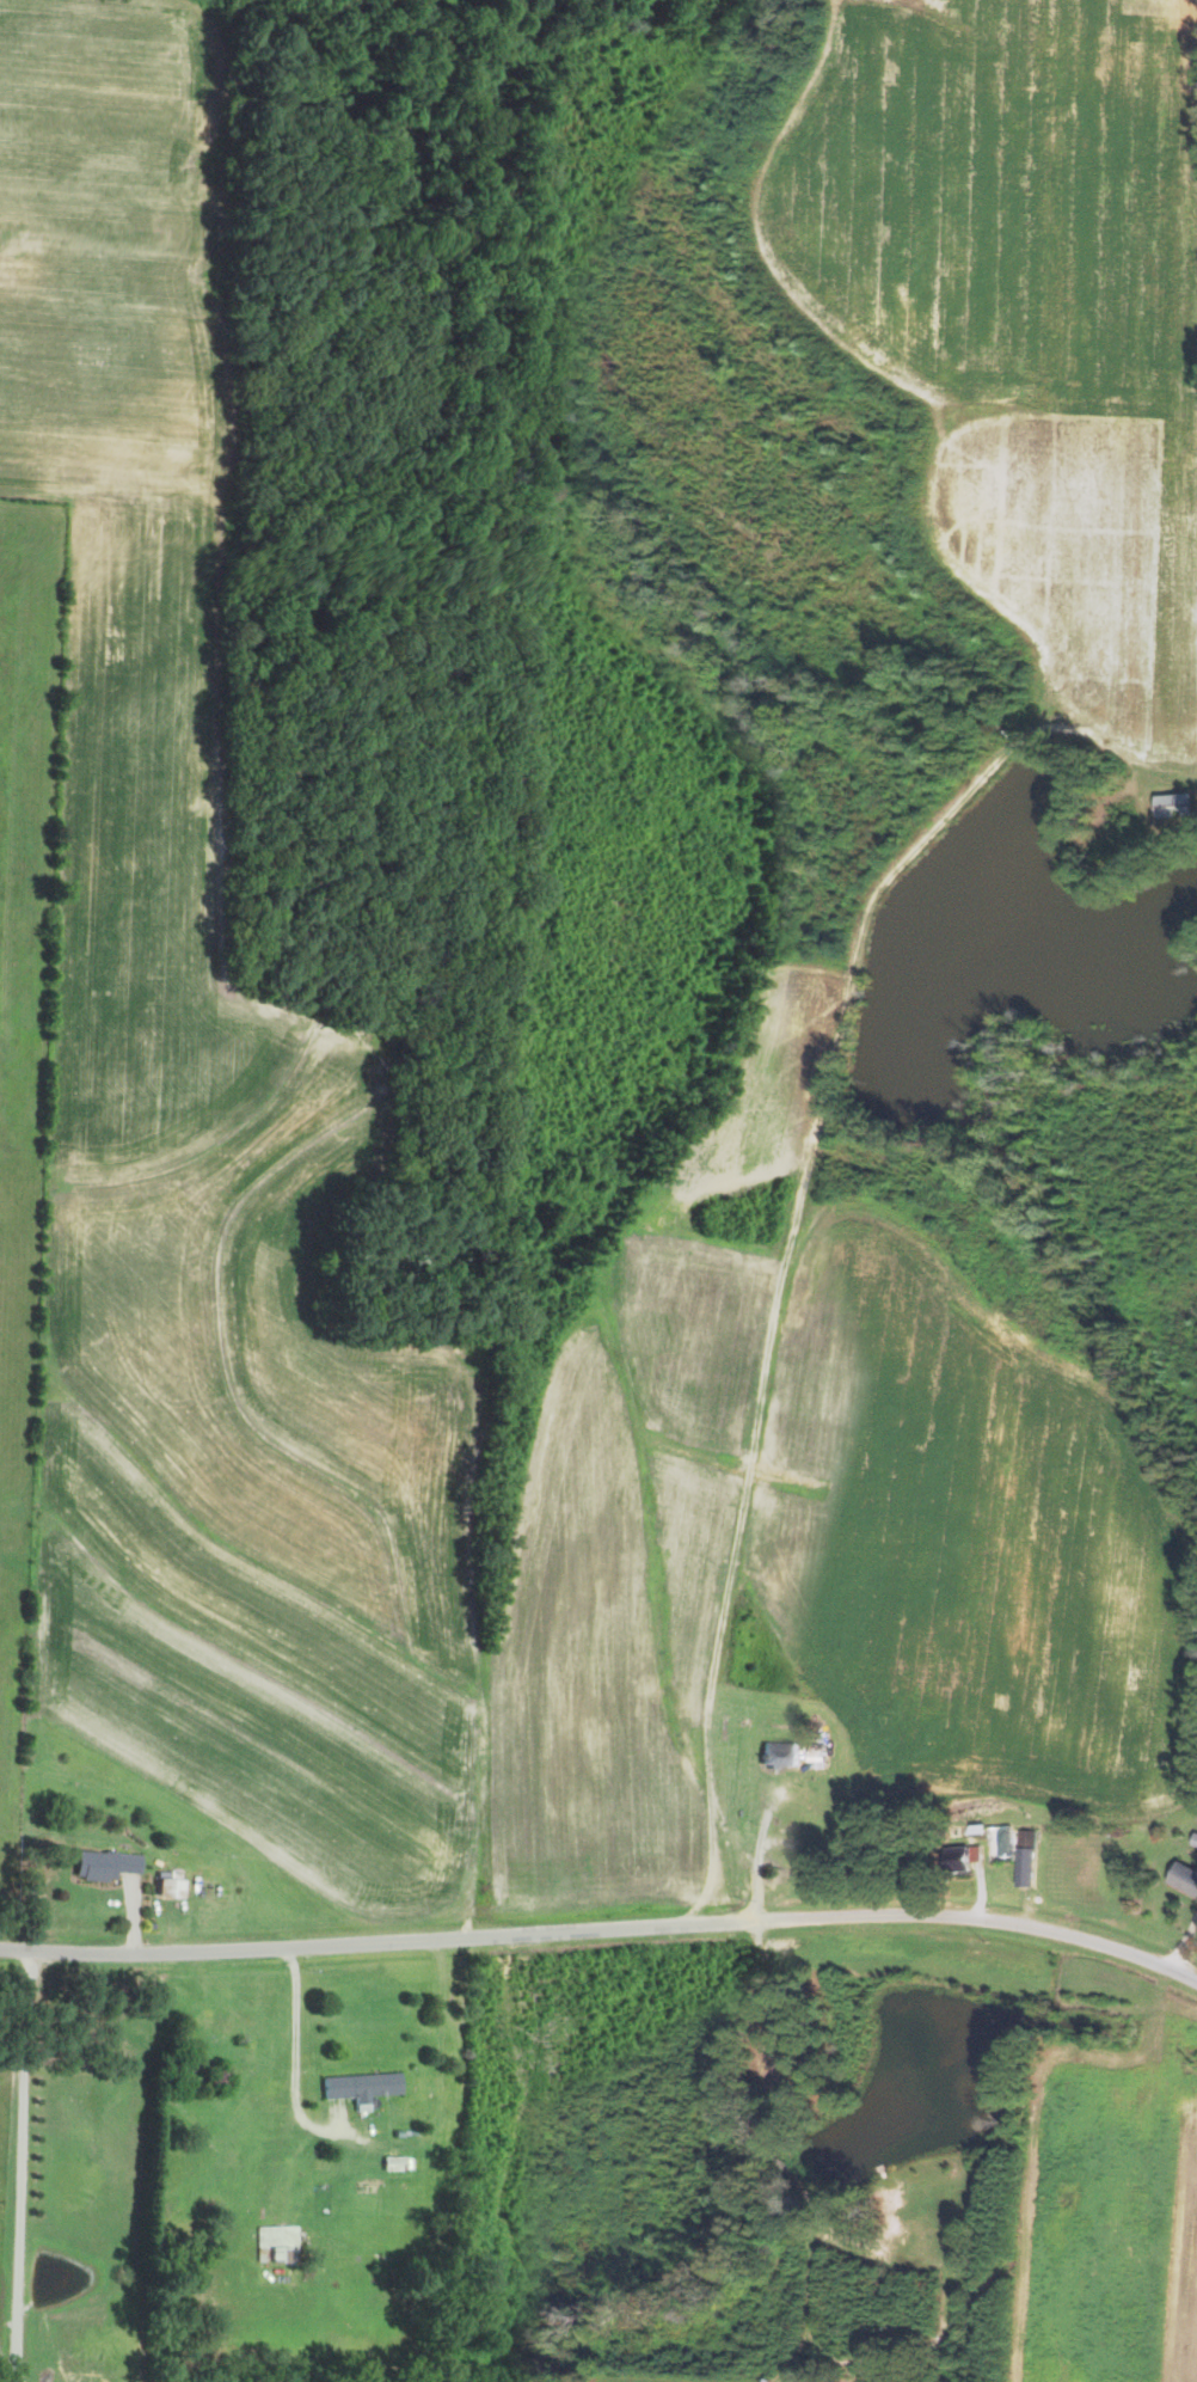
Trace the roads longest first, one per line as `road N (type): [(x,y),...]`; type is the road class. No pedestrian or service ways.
road 1 (residential): [(1196,1984),(1082,1940),(895,1916),(168,1952),(0,1943)]

